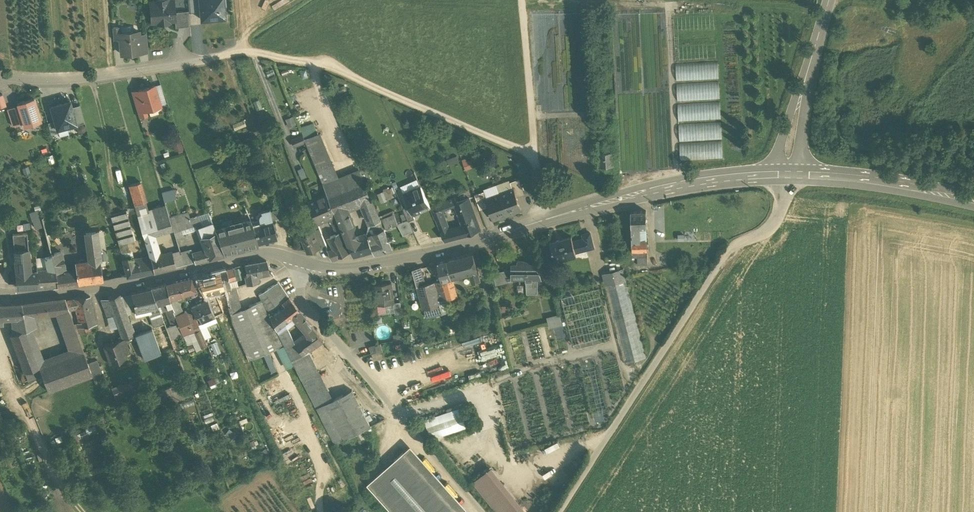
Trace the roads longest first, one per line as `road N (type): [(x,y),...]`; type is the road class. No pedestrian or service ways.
road 1 (secondary): [(786,171),(701,183),(363,268),(259,253),(106,288),(0,295)]
road 2 (track): [(786,171),(768,232),(729,251),(558,511)]
road 3 (residential): [(0,75),(99,79),(224,56),(349,78)]
road 4 (tertiary): [(786,171),(866,180),(973,208)]
road 5 (secondary): [(829,0),(786,171)]
road 6 (track): [(537,161),(522,0)]

